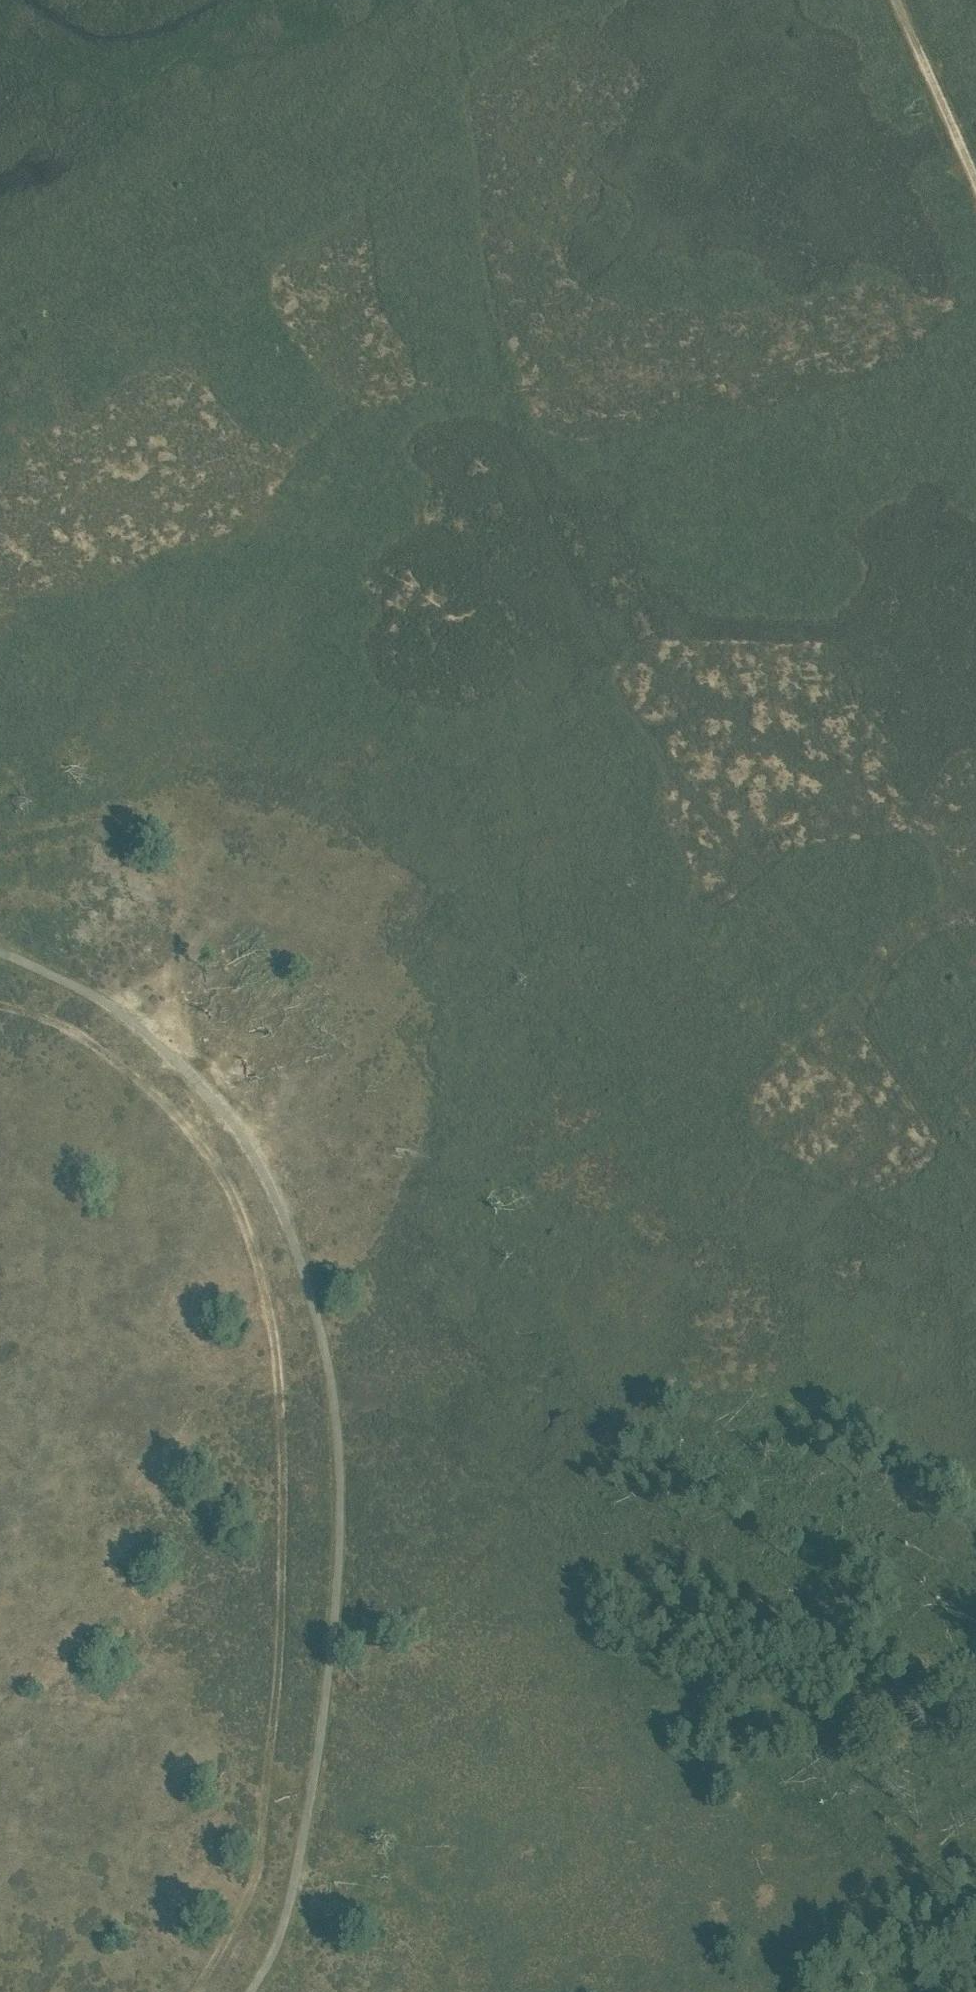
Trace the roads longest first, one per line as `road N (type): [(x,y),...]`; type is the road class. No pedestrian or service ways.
road 1 (track): [(975,178),(898,0)]

